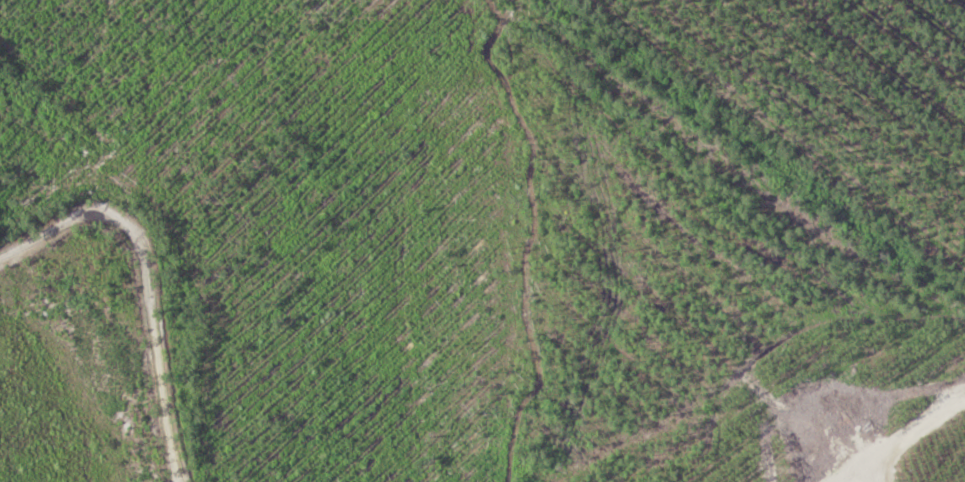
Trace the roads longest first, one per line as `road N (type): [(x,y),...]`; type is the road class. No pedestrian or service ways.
road 1 (residential): [(180,481),(137,224),(97,209),(0,257)]
road 2 (residential): [(964,424),(851,481)]

